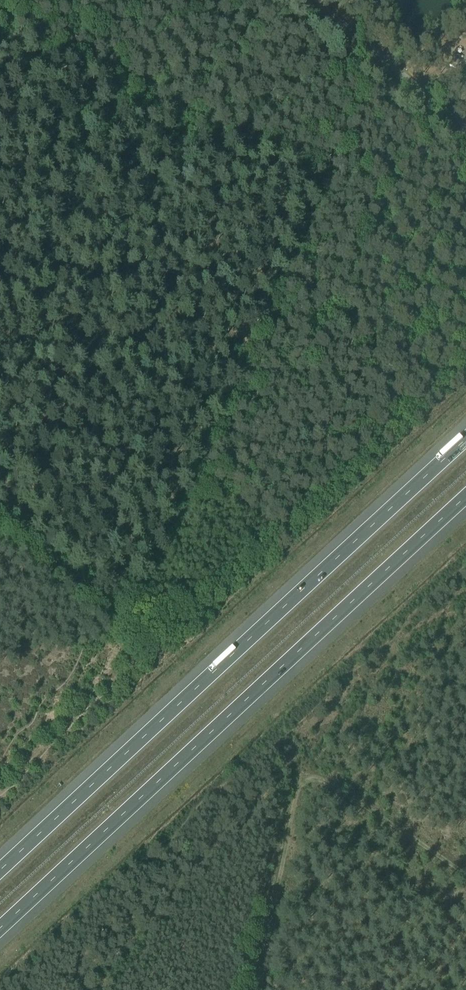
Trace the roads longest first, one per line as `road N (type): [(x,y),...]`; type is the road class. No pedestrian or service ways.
road 1 (motorway): [(465,439),(0,870)]
road 2 (motorway): [(0,930),(465,499)]
road 3 (track): [(465,866),(307,763),(254,989)]
road 4 (track): [(0,515),(126,618)]

